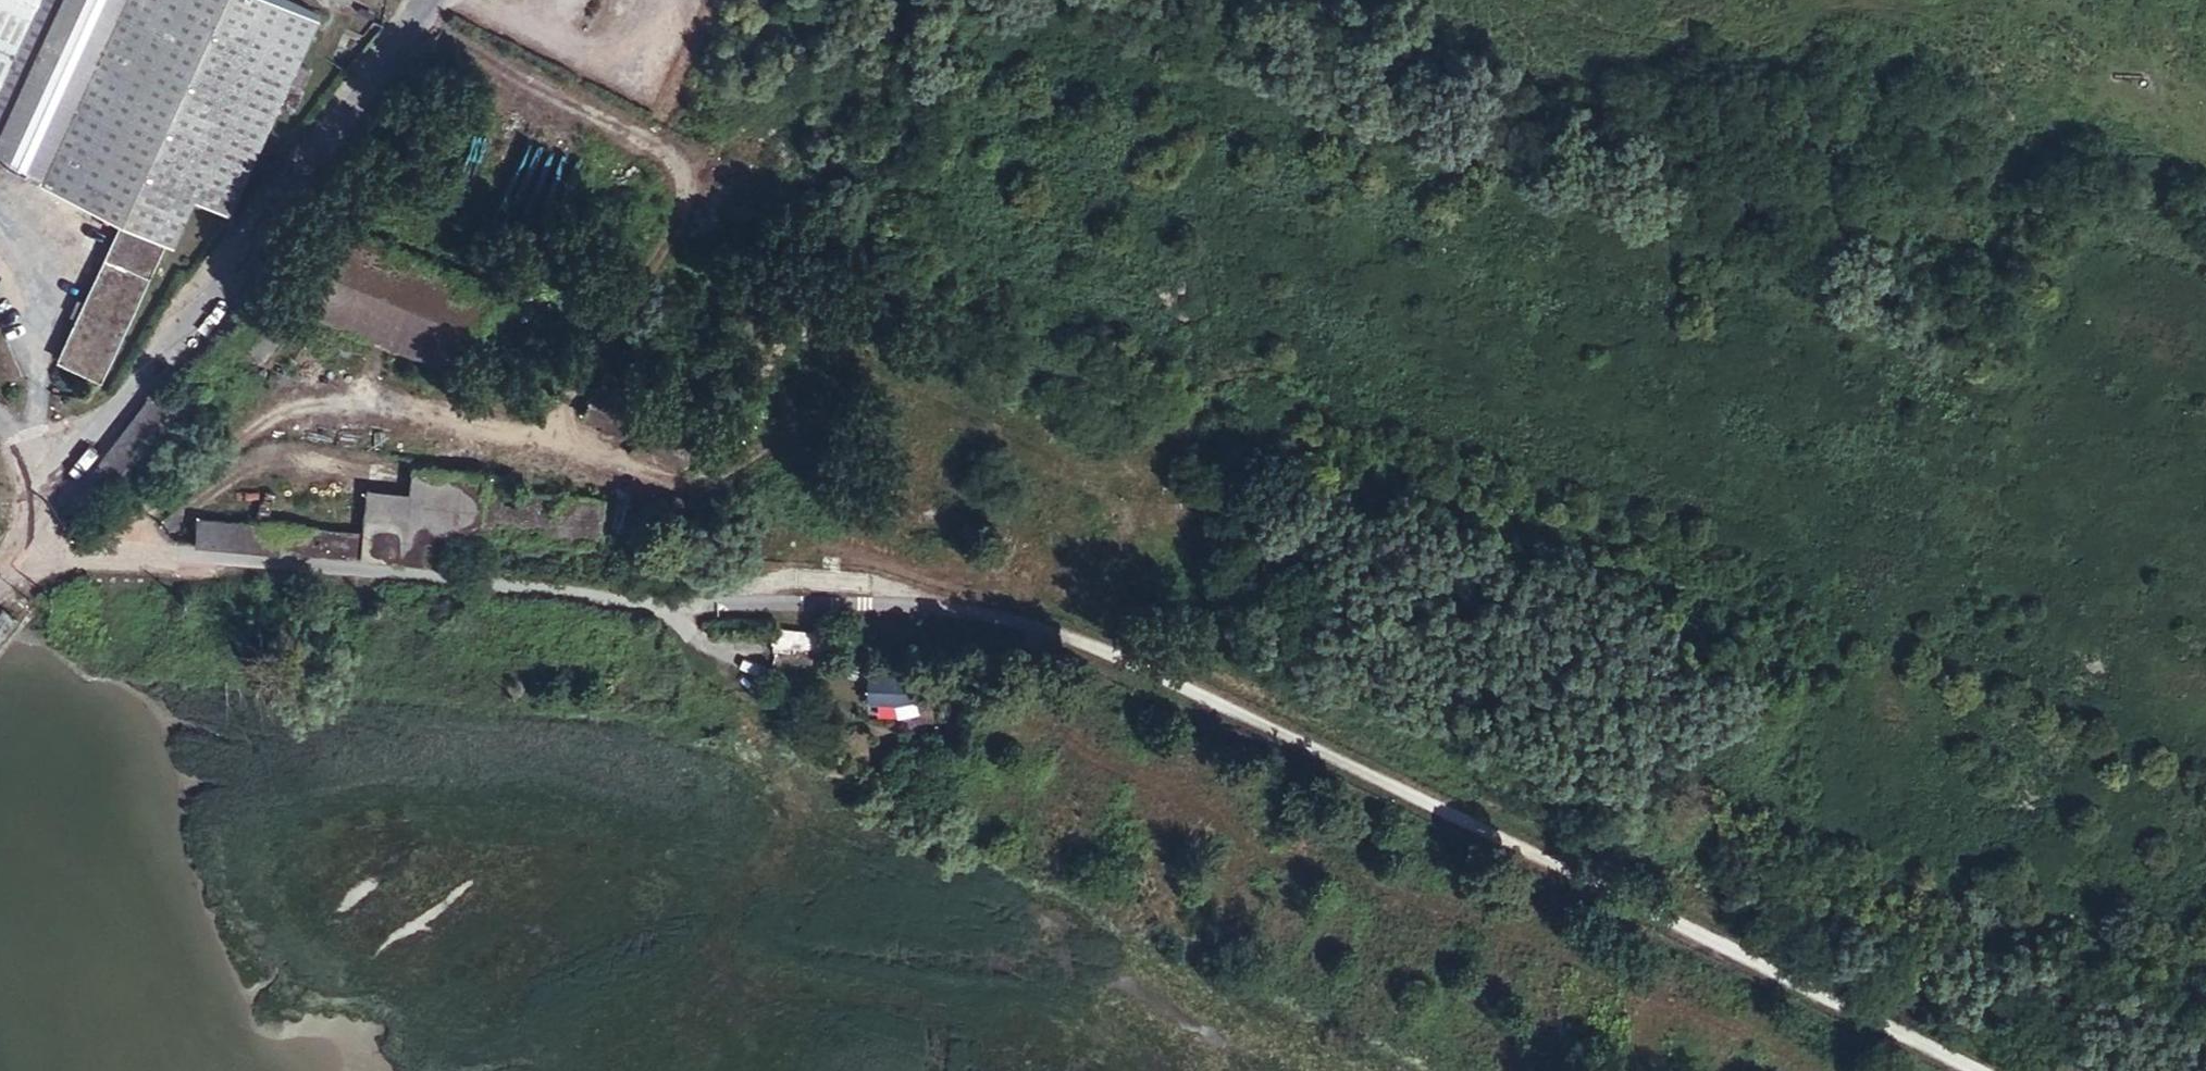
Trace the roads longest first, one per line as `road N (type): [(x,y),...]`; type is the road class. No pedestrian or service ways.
road 1 (unclassified): [(22,549),(444,577),(603,600),(722,603),(799,578)]
road 2 (unclassified): [(432,0),(216,296),(52,491)]

